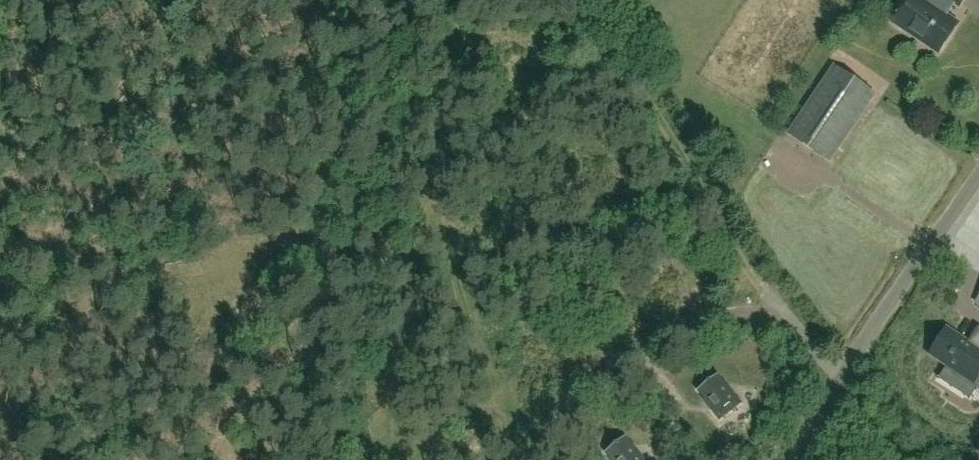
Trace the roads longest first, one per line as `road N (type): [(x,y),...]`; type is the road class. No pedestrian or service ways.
road 1 (track): [(460,0),(394,459)]
road 2 (track): [(530,459),(577,374),(733,311),(789,319),(842,380)]
road 3 (unclassified): [(800,459),(858,350),(978,172)]

